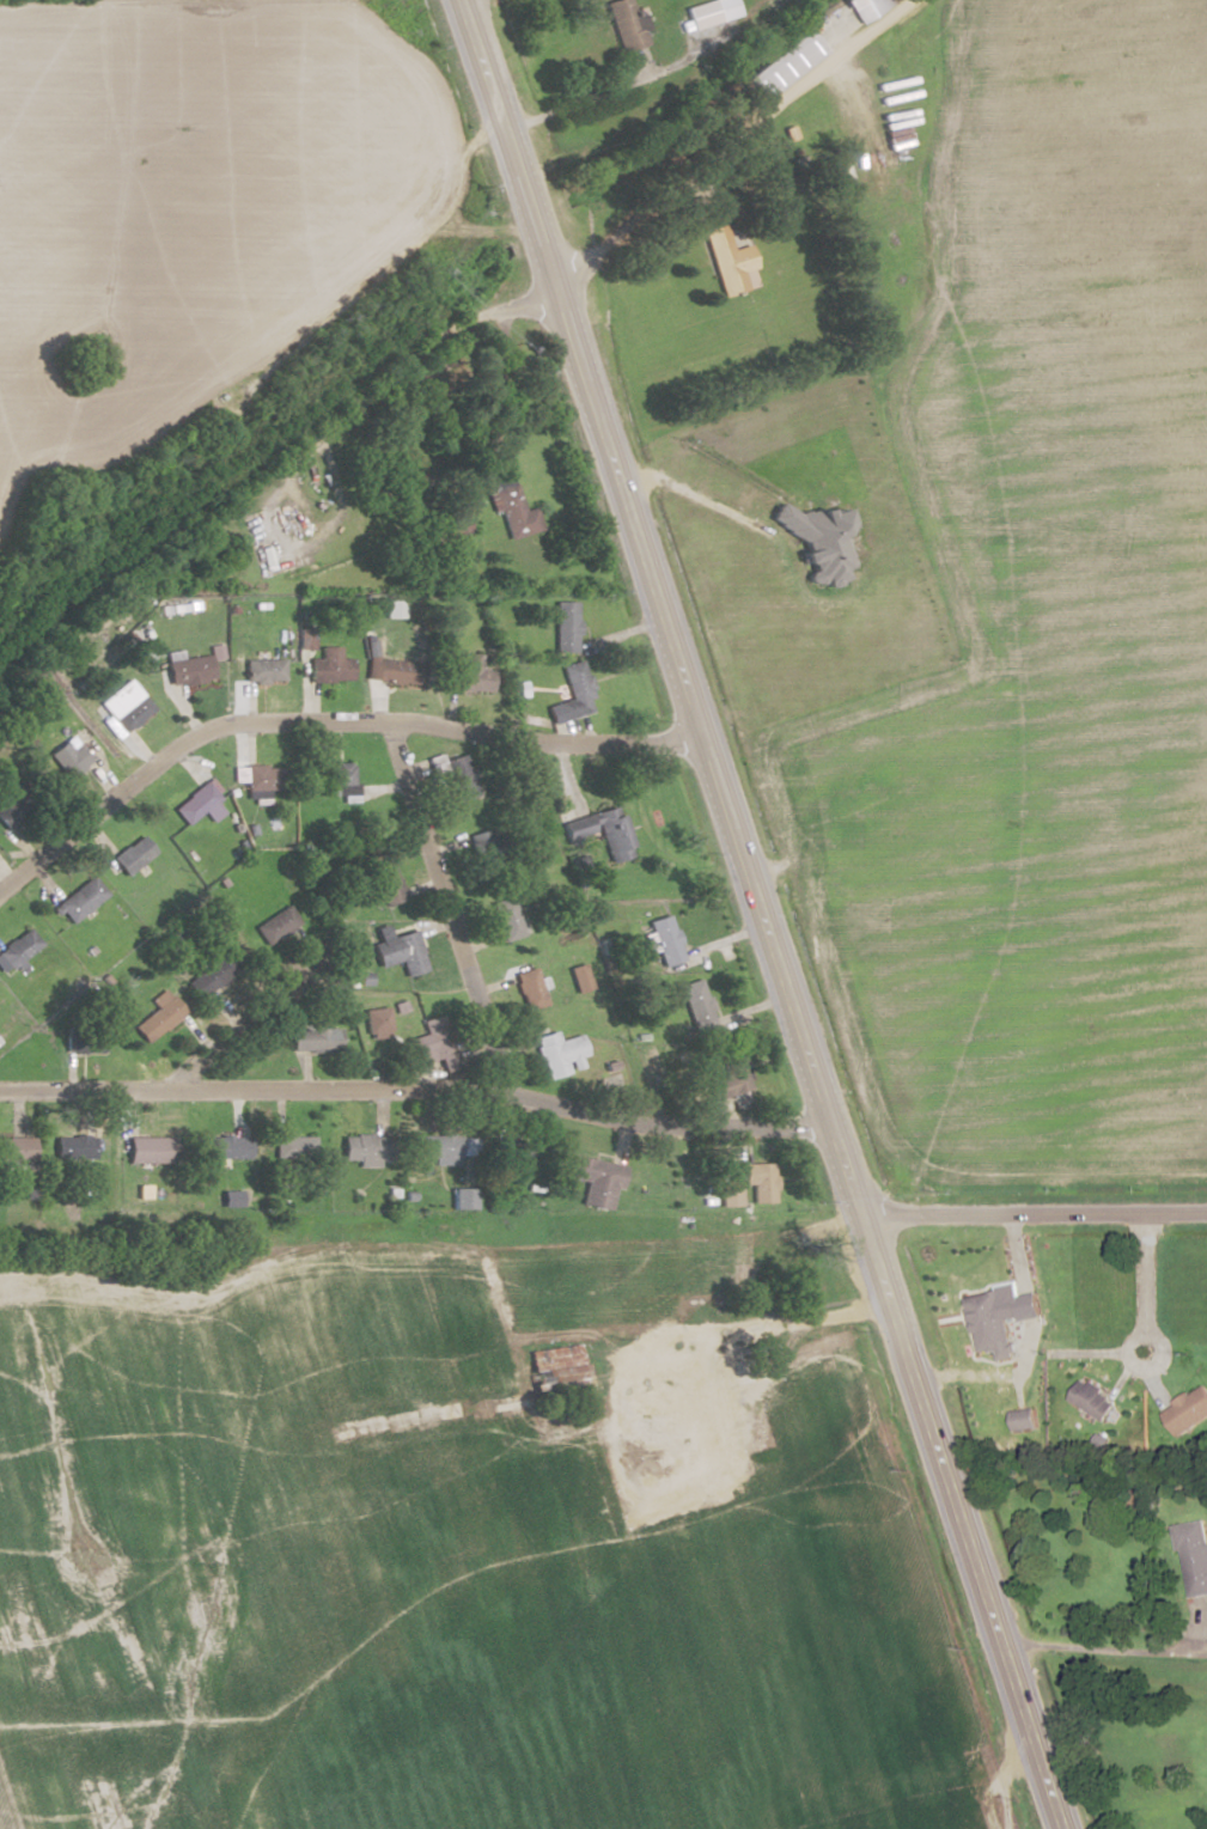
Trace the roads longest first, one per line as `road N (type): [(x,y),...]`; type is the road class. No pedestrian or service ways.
road 1 (secondary): [(1058,1828),(465,0)]
road 2 (residential): [(1006,1828),(1001,1772),(907,1506),(878,1469),(843,1463),(702,1468),(597,1554),(500,1577),(391,1628),(250,1752),(215,1828)]
road 3 (residential): [(823,1114),(689,1132),(467,1090),(0,1095)]
road 4 (residential): [(0,887),(202,738),(256,714),(396,721),(522,739),(627,742),(695,727)]
road 5 (residential): [(380,1421),(445,1413),(499,1379),(761,1321),(885,1304)]
road 6 (residential): [(551,285),(910,0)]
road 7 (residential): [(505,128),(478,139),(464,159),(455,201),(406,256),(226,398)]
road 8 (residential): [(506,1096),(401,774),(396,721)]
road 9 (residential): [(823,1114),(1206,1144)]
road 10 (residential): [(1206,1215),(859,1224)]
road 11 (residential): [(505,128),(677,60),(778,0)]
road 12 (residential): [(160,1092),(300,983)]
road 13 (residential): [(1120,1378),(1115,1215)]
road 14 (residential): [(705,1333),(702,1468)]

